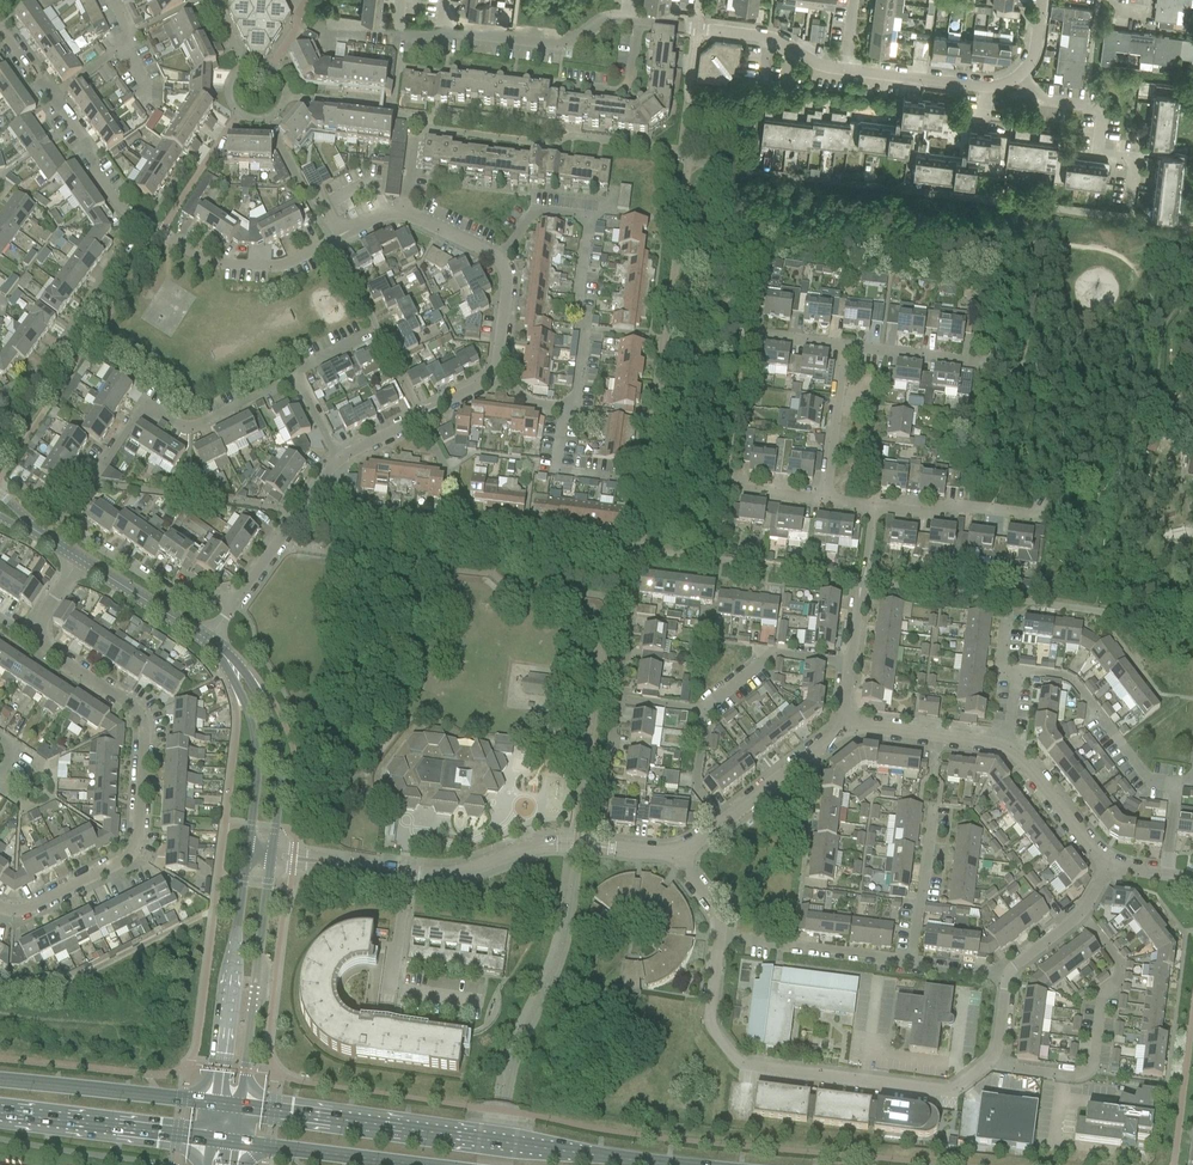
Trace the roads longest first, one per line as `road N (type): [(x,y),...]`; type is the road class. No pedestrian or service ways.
road 1 (residential): [(719,938),(709,1018),(745,1065),(950,1092),(991,1060),(1008,975)]
road 2 (residential): [(218,618),(188,611),(68,537),(68,518),(138,414),(209,419),(289,377)]
road 3 (primary): [(702,1164),(240,1108)]
road 4 (residential): [(24,641),(137,715),(133,845),(118,864),(12,913),(0,905)]
road 5 (unclassified): [(294,858),(460,873),(551,845),(678,853)]
road 6 (residential): [(553,412),(579,218),(572,210),(540,210),(496,259)]
road 7 (residential): [(1008,975),(719,938)]
road 8 (residential): [(155,236),(190,259),(222,267),(290,264),(389,211),(406,210)]
road 9 (tertiary): [(248,853),(215,1105)]
road 10 (tertiary): [(240,1108),(272,857)]
road 11 (residential): [(1132,209),(1138,157),(1099,151),(1098,107),(1030,96),(1017,72)]
road 12 (residential): [(0,401),(36,374),(140,225)]
road 13 (tertiary): [(272,857),(280,754),(267,709),(223,655)]
road 14 (residential): [(849,724),(874,507)]
road 15 (primary): [(215,1105),(0,1085)]
road 16 (unclassified): [(678,853),(849,724)]
road 17 (primary): [(0,1117),(211,1140)]
road 18 (tertiary): [(223,655),(252,717),(259,758),(248,853)]
road 19 (residential): [(218,618),(341,458)]
road 20 (residential): [(629,15),(601,15),(556,45),(446,36)]
road 21 (residential): [(845,67),(987,86),(1017,72)]
road 22 (primary): [(235,1143),(405,1164)]
road 23 (residential): [(341,458),(491,383)]
road 24 (residential): [(1040,516),(874,507)]
road 25 (residential): [(692,23),(754,31),(802,57),(845,67)]
road 26 (unclassified): [(849,724),(1007,749)]
road 27 (residential): [(826,502),(845,346)]
road 28 (residential): [(47,100),(140,225)]
road 29 (unclassified): [(1007,749),(1111,864)]
road 30 (residential): [(1008,975),(1081,915),(1111,864)]
road 31 (tertiary): [(202,639),(75,556)]
road 32 (residential): [(989,365),(845,346)]
road 33 (residential): [(618,476),(552,471),(553,412)]
road 34 (residential): [(491,383),(496,259)]

